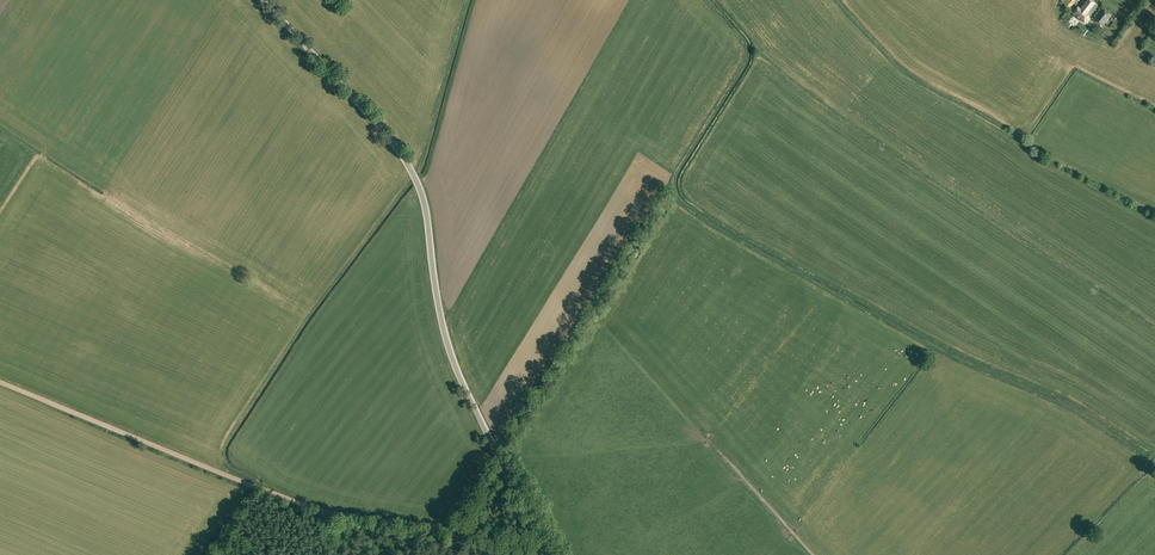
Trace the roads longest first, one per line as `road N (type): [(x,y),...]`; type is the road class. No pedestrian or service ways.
road 1 (tertiary): [(547,554),(456,367),(415,178),(264,0)]
road 2 (track): [(535,533),(312,509),(0,380)]

